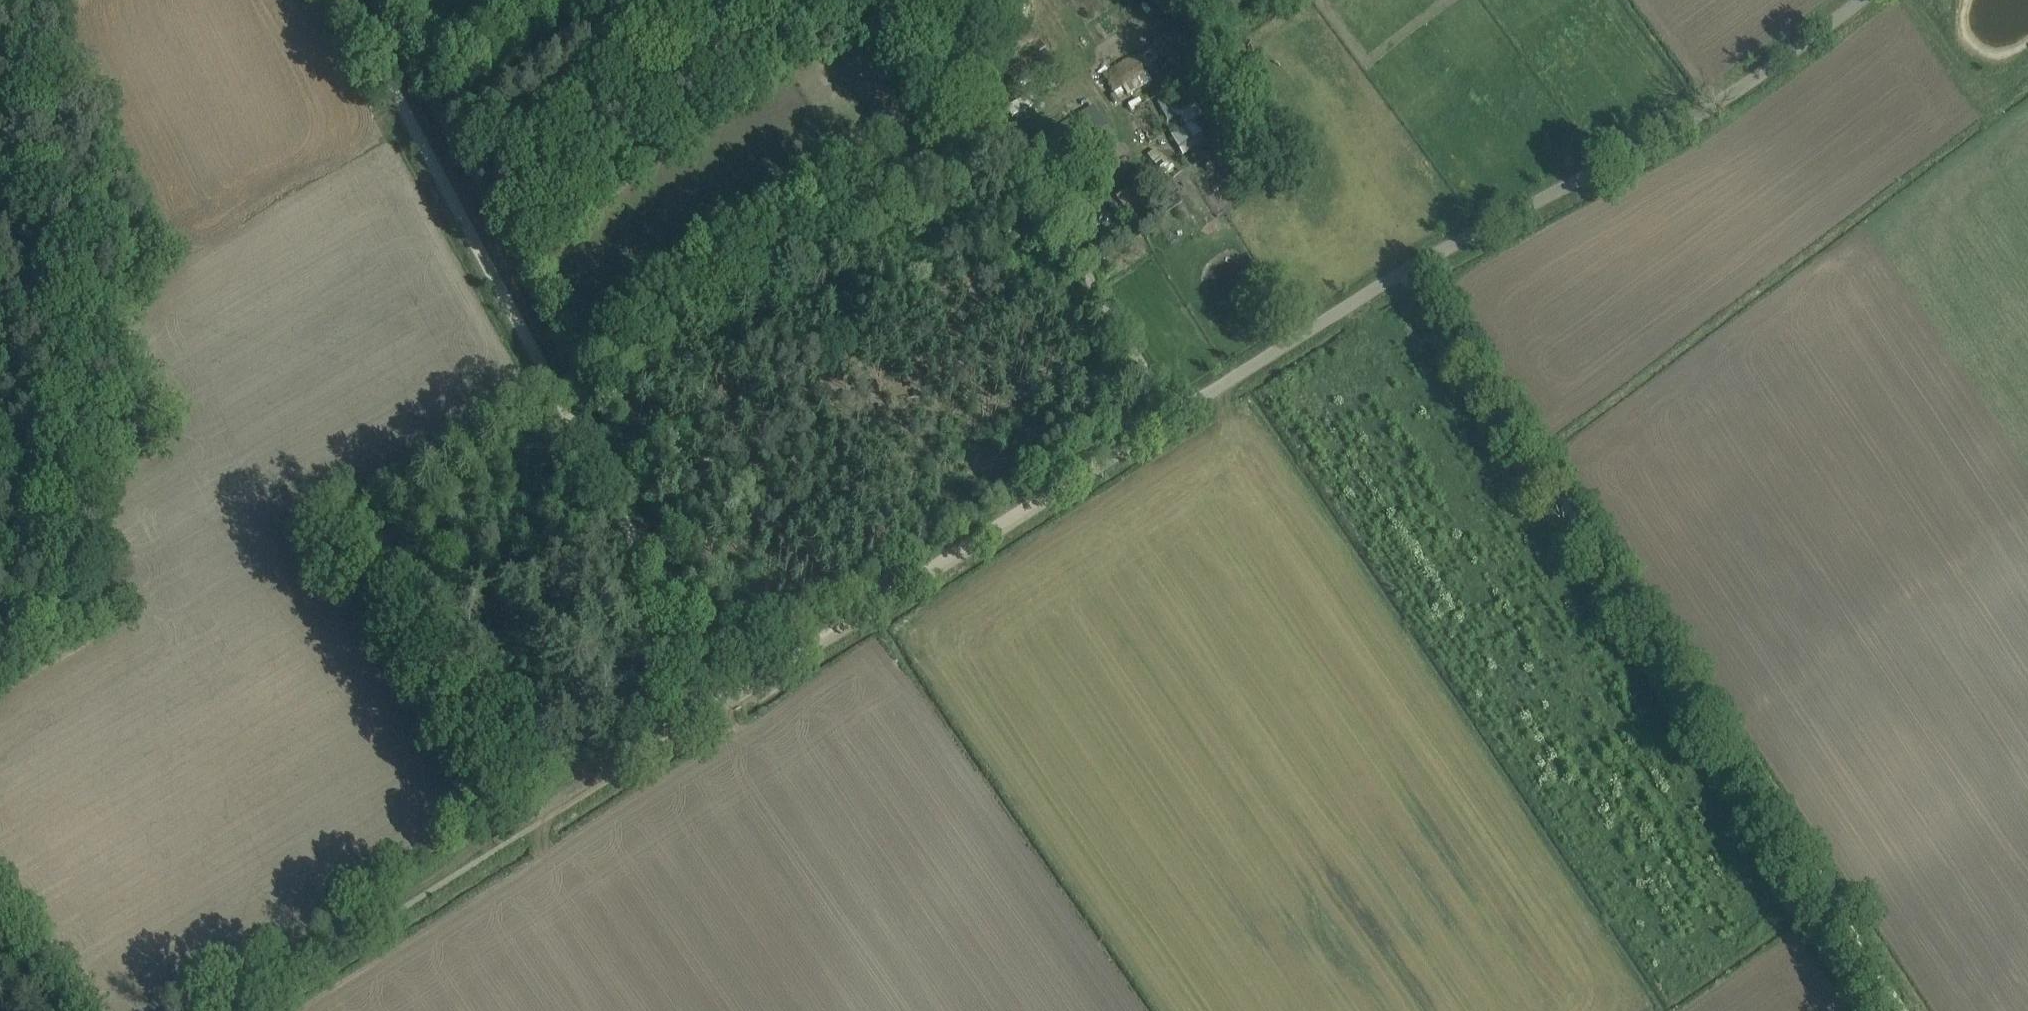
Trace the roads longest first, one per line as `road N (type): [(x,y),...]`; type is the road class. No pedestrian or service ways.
road 1 (track): [(719,693),(343,0)]
road 2 (unclassified): [(1187,404),(1413,267),(1742,88),(1859,0)]
road 3 (track): [(719,693),(222,1010)]
road 4 (track): [(1187,404),(719,693)]

